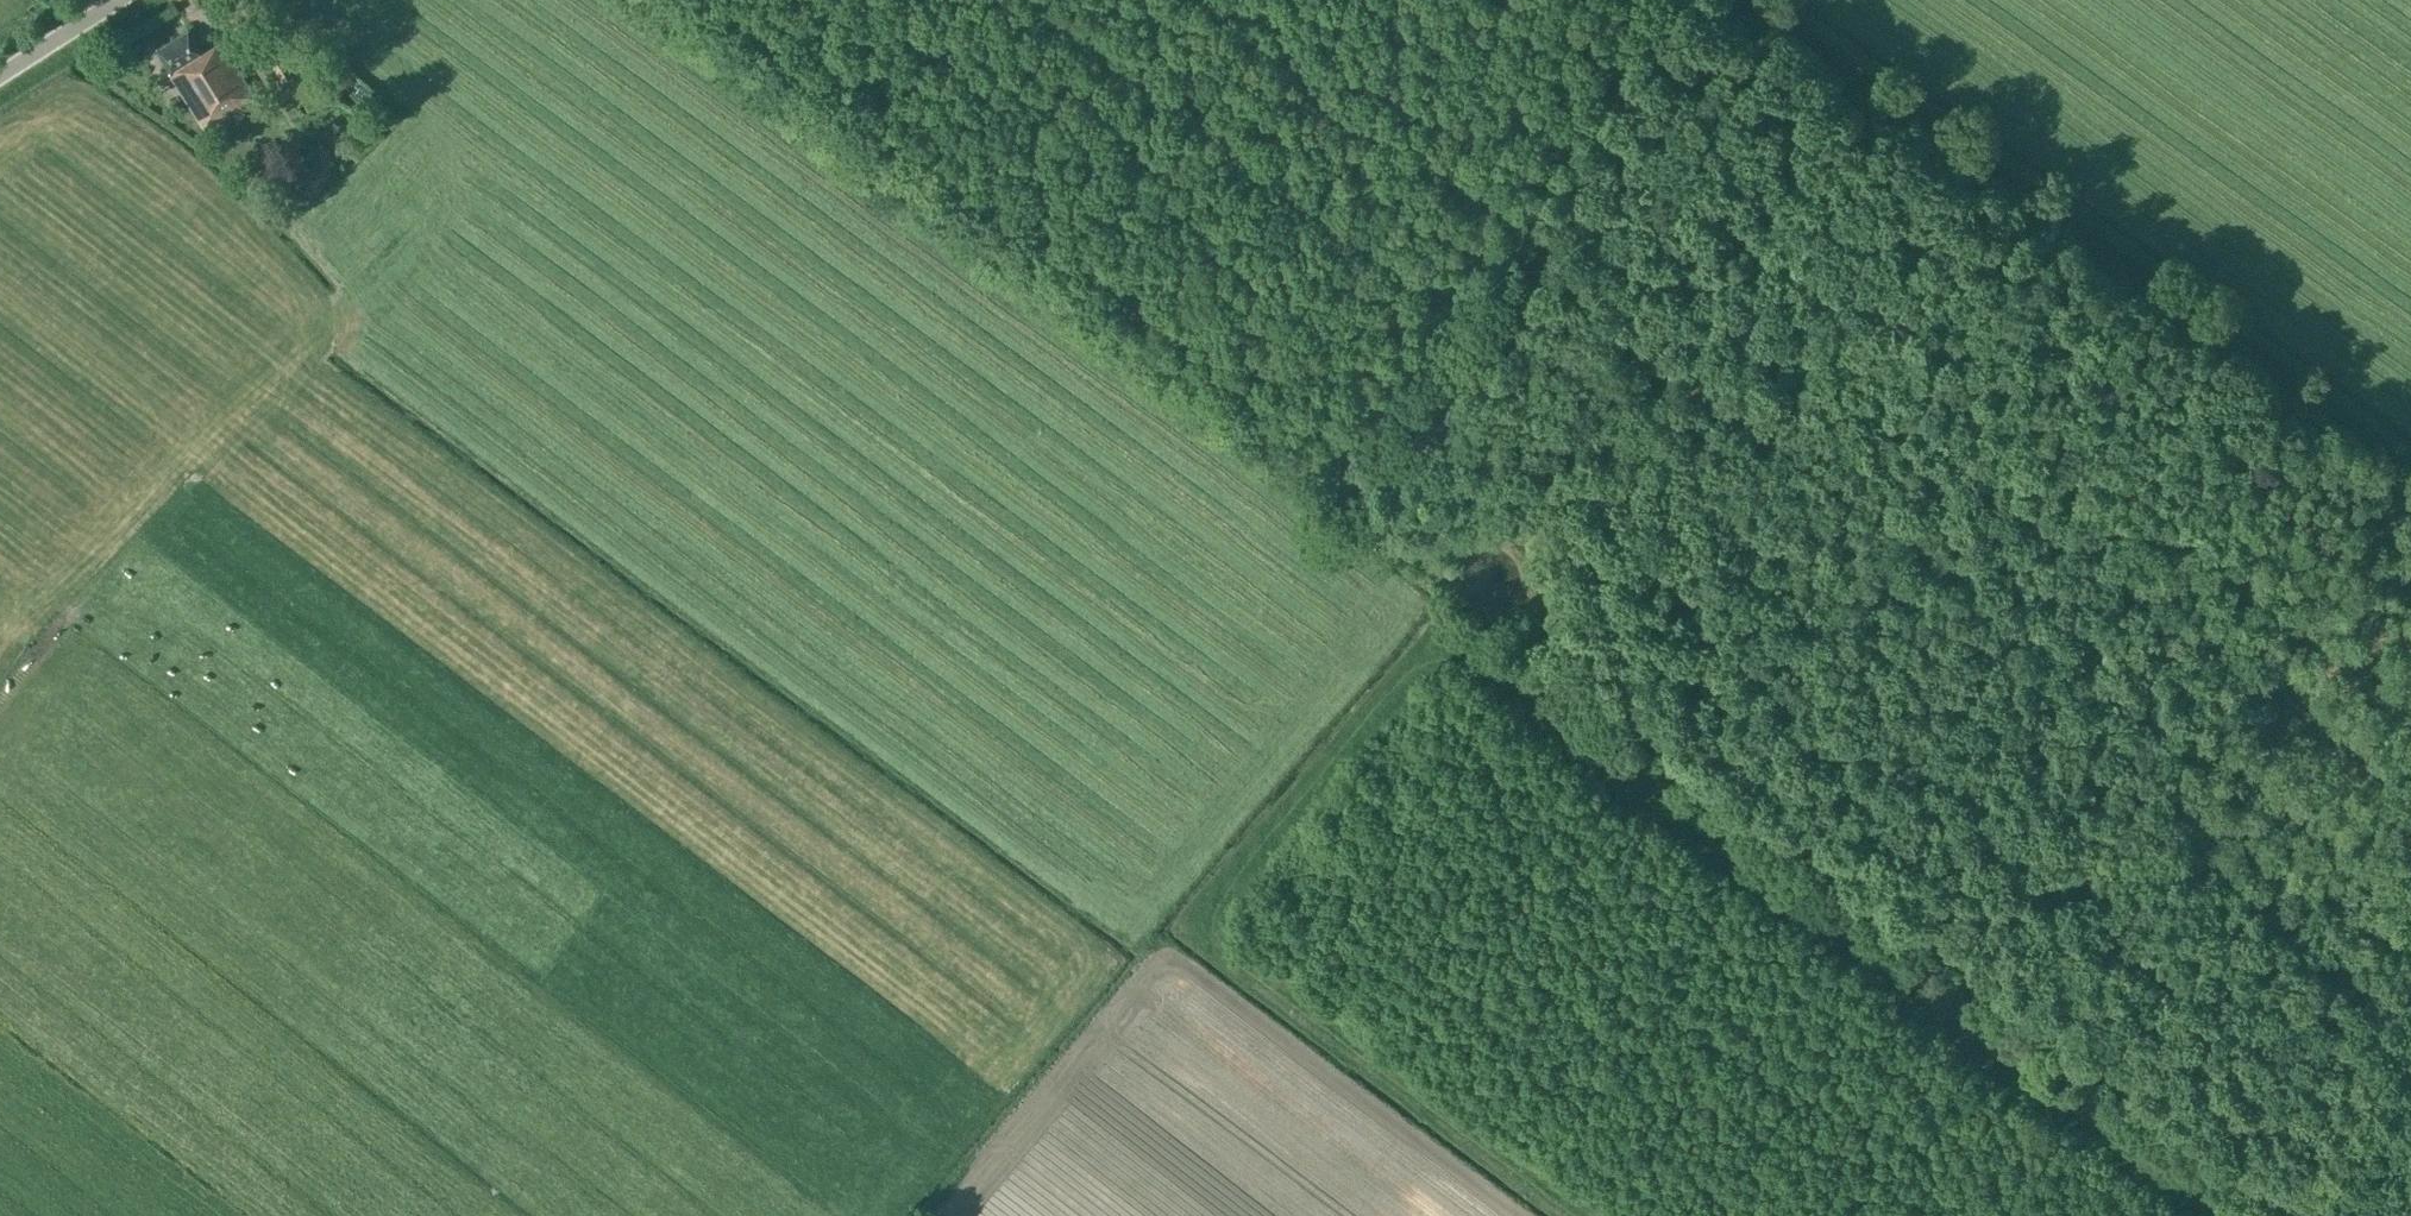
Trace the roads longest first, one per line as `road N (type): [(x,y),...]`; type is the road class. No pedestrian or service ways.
road 1 (track): [(1564,670),(1542,701),(1457,646),(1426,652),(1191,927),(1579,1215)]
road 2 (track): [(2410,473),(1752,0)]
road 3 (track): [(335,0),(428,99),(443,205),(290,385),(72,614)]
road 4 (unclassified): [(0,74),(116,0)]

